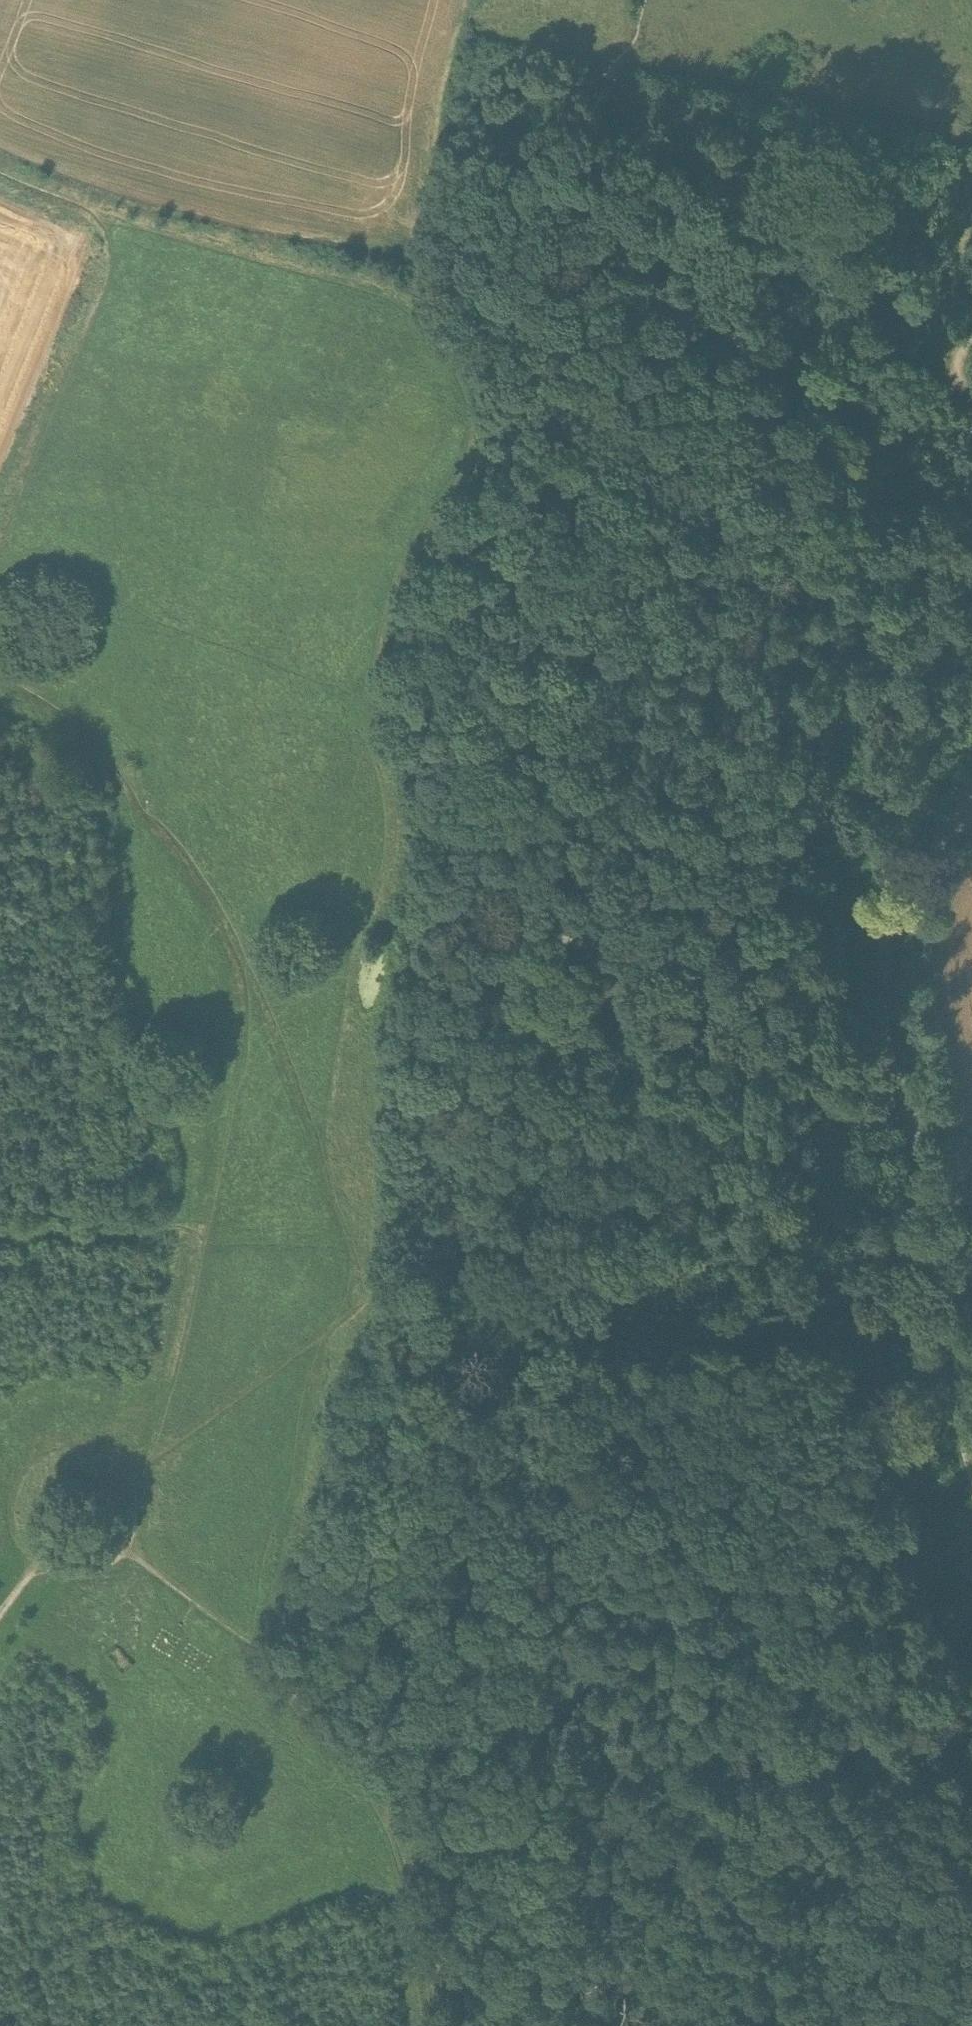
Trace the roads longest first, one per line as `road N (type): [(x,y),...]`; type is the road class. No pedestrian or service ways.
road 1 (unclassified): [(971,1471),(936,1224),(888,996),(895,905),(955,823)]
road 2 (track): [(393,1768),(364,1705),(359,1660),(424,1310)]
road 3 (track): [(235,940),(324,1180),(381,1294)]
road 4 (track): [(424,1310),(430,1245),(454,1207),(631,1112),(662,1066)]
road 5 (track): [(0,667),(93,737),(235,940)]
road 6 (track): [(669,2025),(618,1959),(505,1945),(420,1958)]
road 7 (track): [(426,2025),(393,1768)]
road 8 (track): [(0,1230),(163,1229),(202,1252)]

